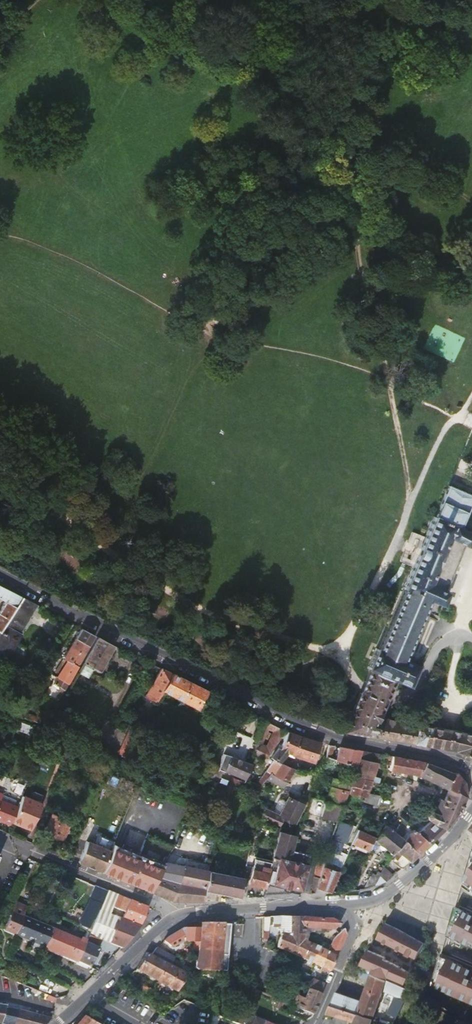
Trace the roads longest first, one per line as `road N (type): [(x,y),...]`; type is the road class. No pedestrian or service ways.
road 1 (secondary): [(0,576),(322,733),(471,771)]
road 2 (track): [(335,659),(180,594),(61,515),(0,463)]
road 3 (residential): [(0,839),(150,901),(170,923)]
road 4 (tertiary): [(341,905),(204,912),(170,923)]
road 5 (tertiary): [(471,809),(399,885),(380,899),(341,905)]
road 6 (tertiary): [(170,923),(56,1023)]
road 7 (residential): [(312,1023),(355,932),(341,905)]

